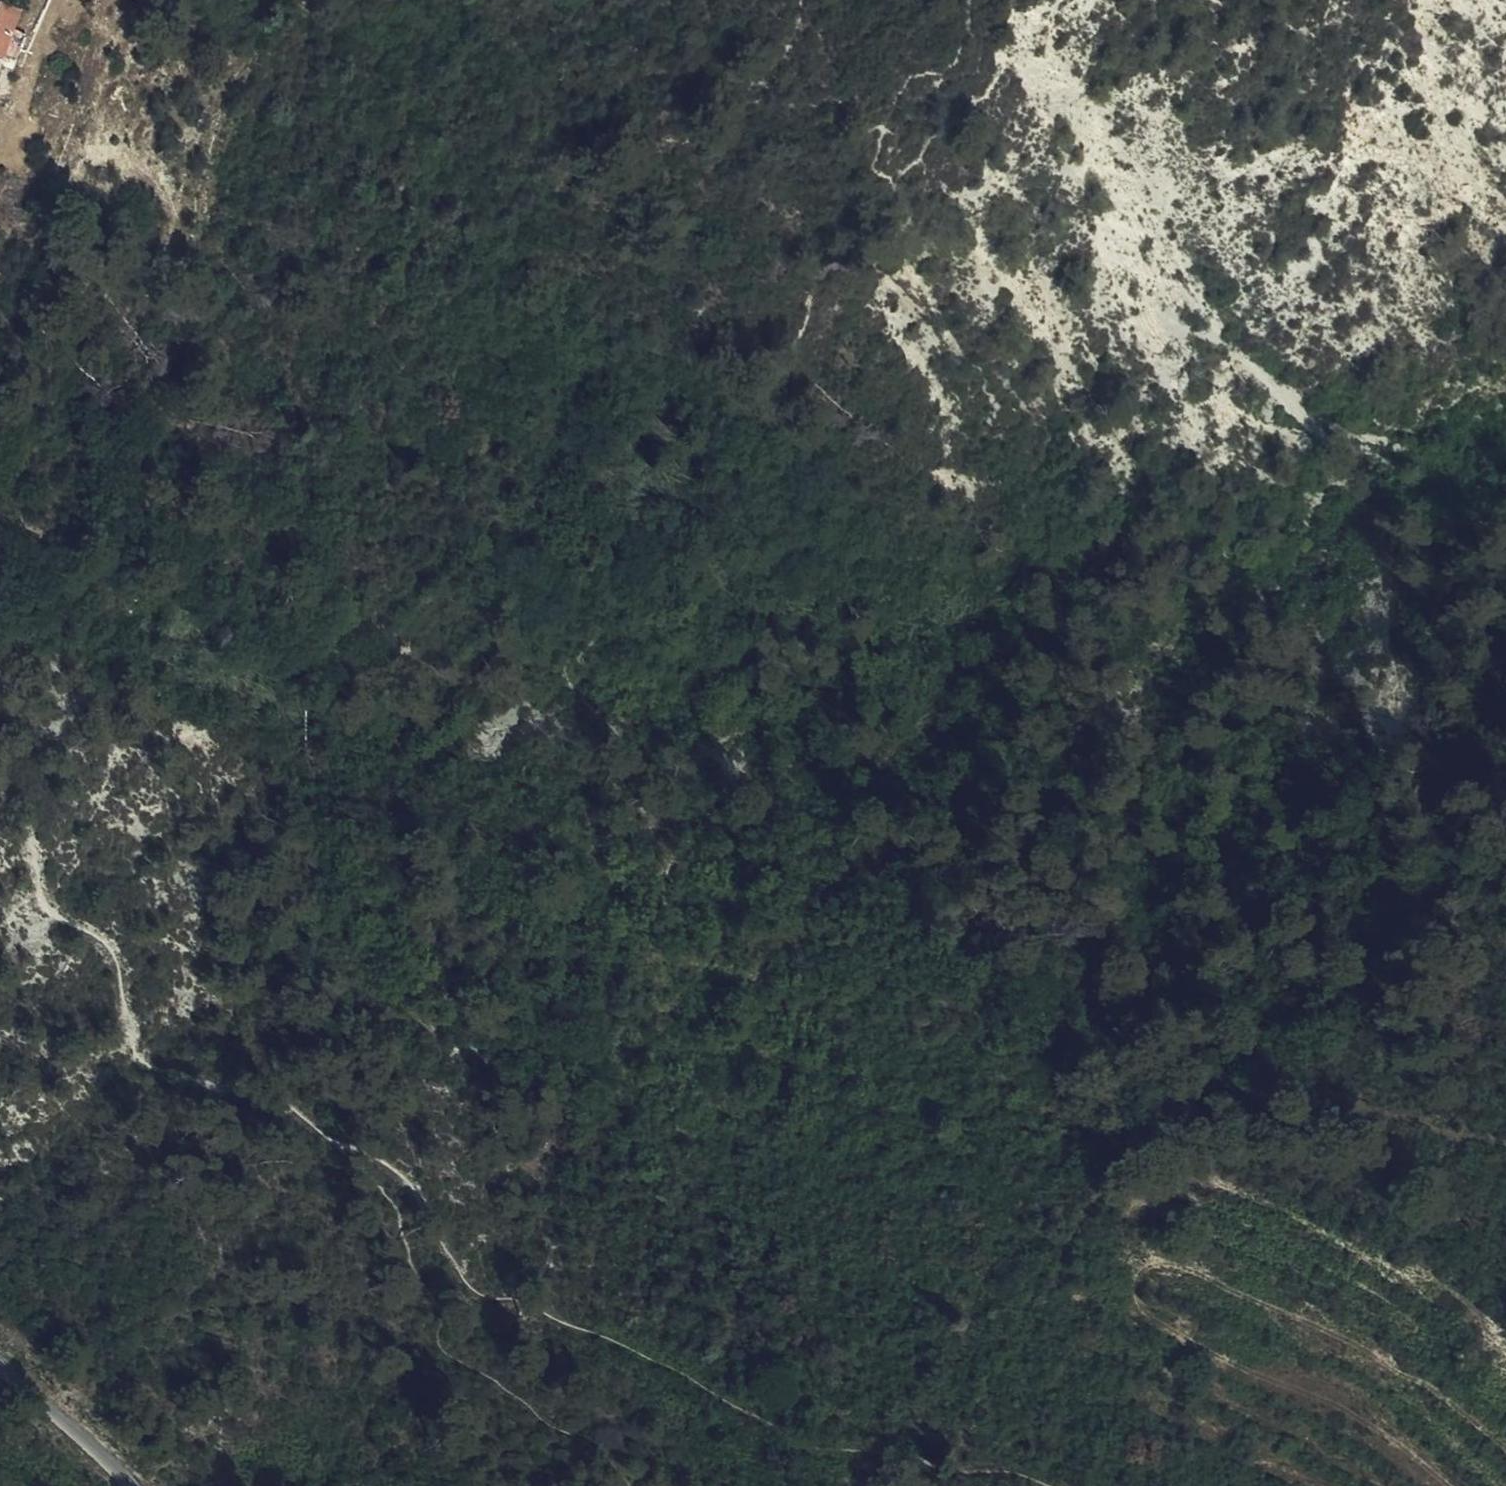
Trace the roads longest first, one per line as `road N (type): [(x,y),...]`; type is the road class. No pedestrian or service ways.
road 1 (unclassified): [(150,1485),(73,1435),(0,1365)]

